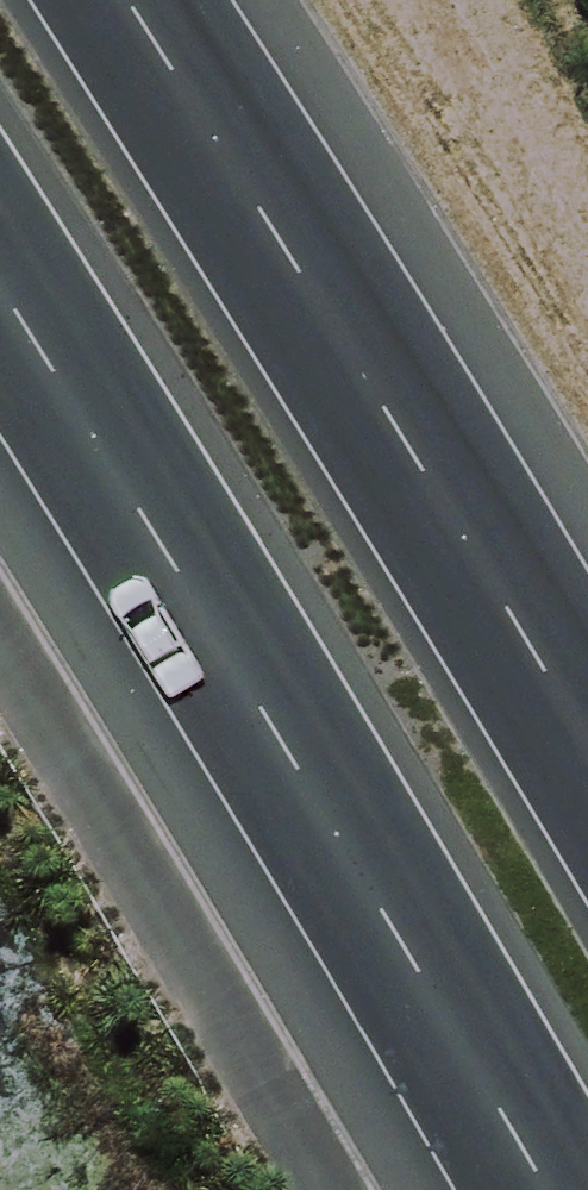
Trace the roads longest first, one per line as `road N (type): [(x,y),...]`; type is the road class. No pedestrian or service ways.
road 1 (trunk): [(551,1189),(0,283)]
road 2 (trunk): [(124,0),(587,768)]

